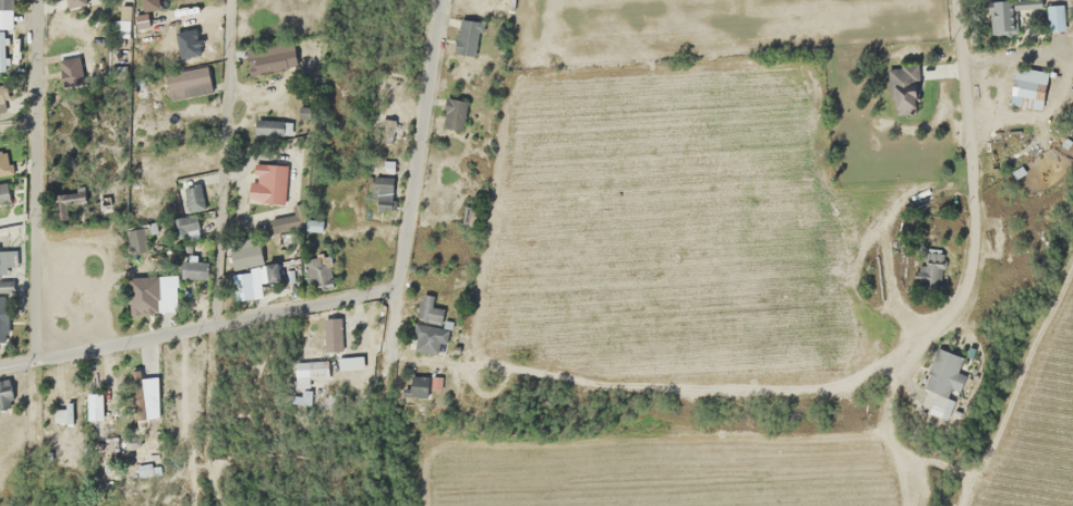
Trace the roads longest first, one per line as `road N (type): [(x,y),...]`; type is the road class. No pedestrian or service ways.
road 1 (residential): [(0,368),(394,290)]
road 2 (residential): [(34,361),(36,0)]
road 3 (residential): [(217,323),(229,0)]
road 4 (residential): [(394,290),(435,0)]
road 5 (residential): [(974,150),(954,0)]

